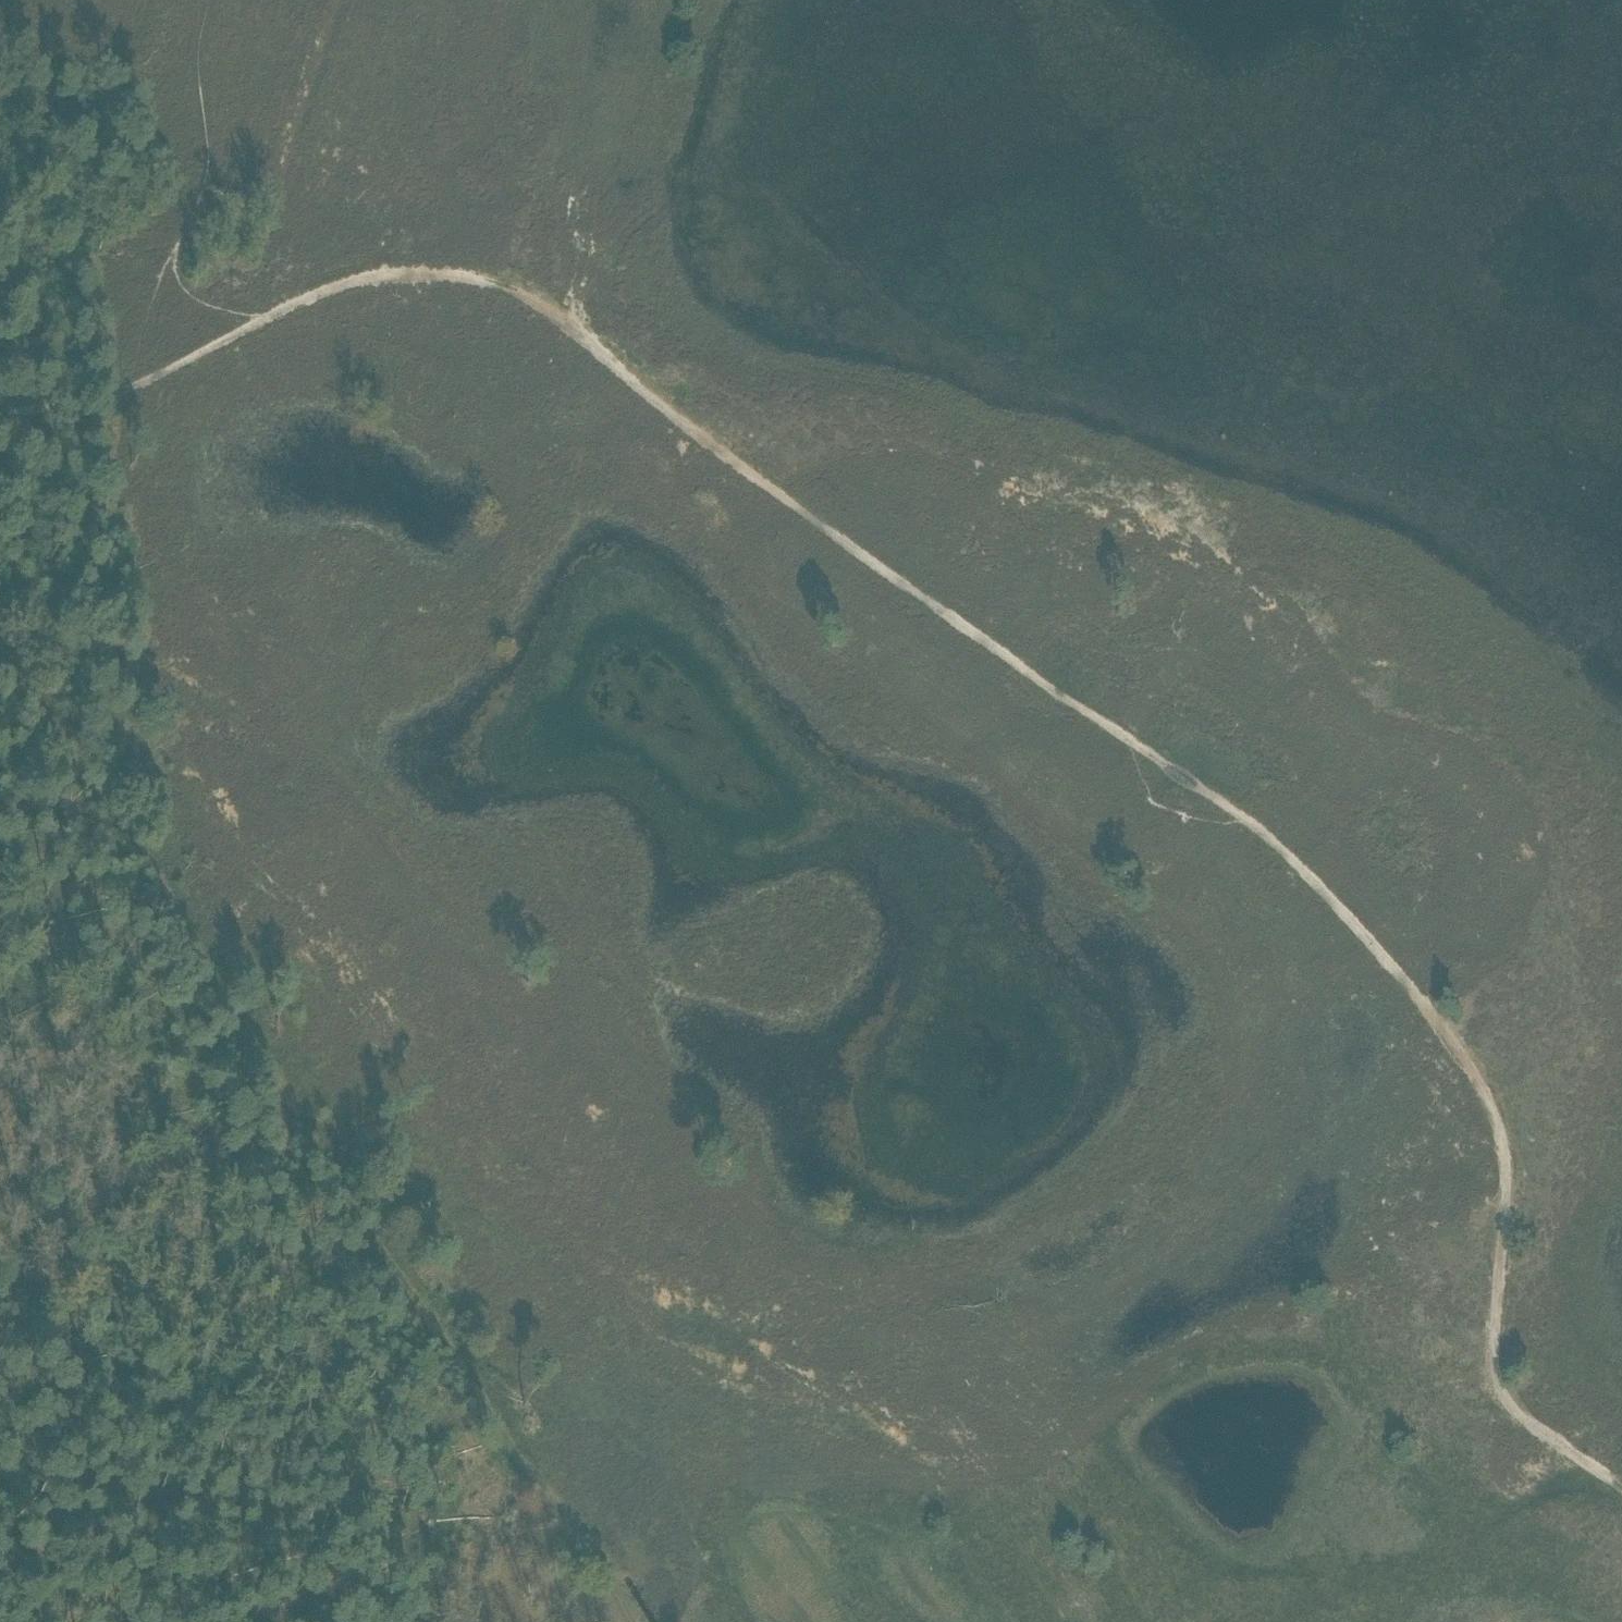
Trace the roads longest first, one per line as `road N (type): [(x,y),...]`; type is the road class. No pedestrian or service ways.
road 1 (track): [(1621,1486),(1508,1404),(1493,1358),(1504,1143),(1472,1069),(1346,918),(1210,796),(680,422),(547,303),(474,277),(391,272),(327,289),(263,319)]
road 2 (track): [(625,1621),(0,631)]
road 3 (track): [(263,319),(132,387)]
road 4 (track): [(132,387),(0,418)]

